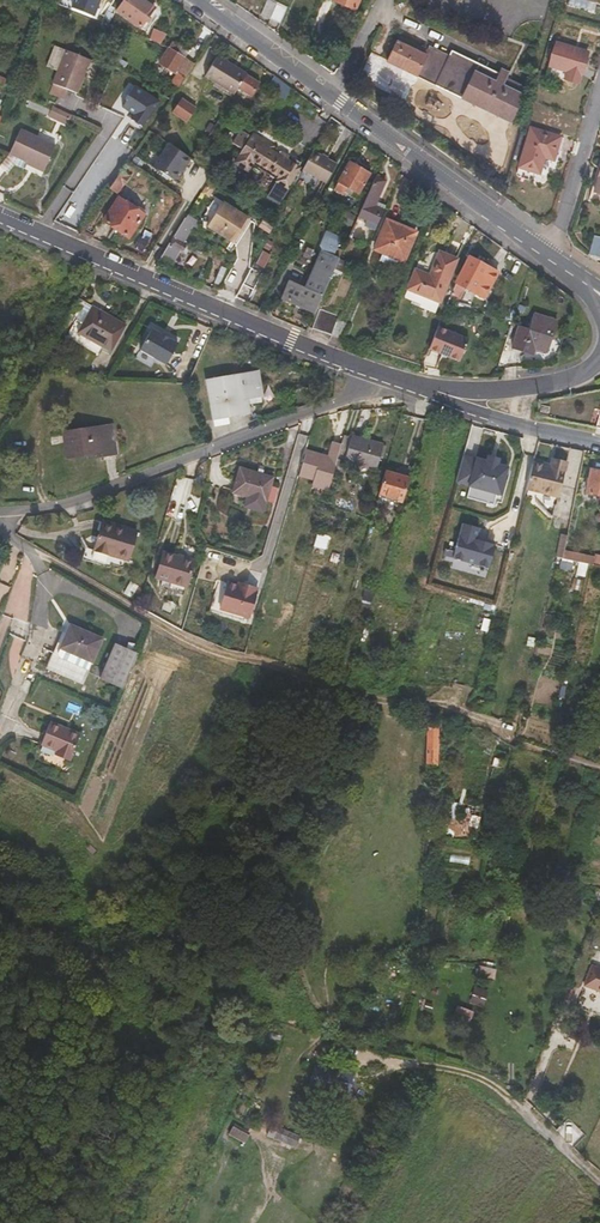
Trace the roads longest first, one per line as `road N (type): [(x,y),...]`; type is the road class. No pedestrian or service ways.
road 1 (secondary): [(550,256),(201,0)]
road 2 (secondary): [(0,217),(395,380)]
road 3 (residential): [(0,514),(55,514),(395,380)]
road 4 (track): [(54,563),(181,637),(341,686)]
road 5 (track): [(599,1178),(500,1089),(419,1064)]
road 6 (residential): [(599,88),(550,256)]
road 7 (secondary): [(438,394),(491,417),(599,441)]
road 8 (secondary): [(438,394),(537,388),(599,362)]

